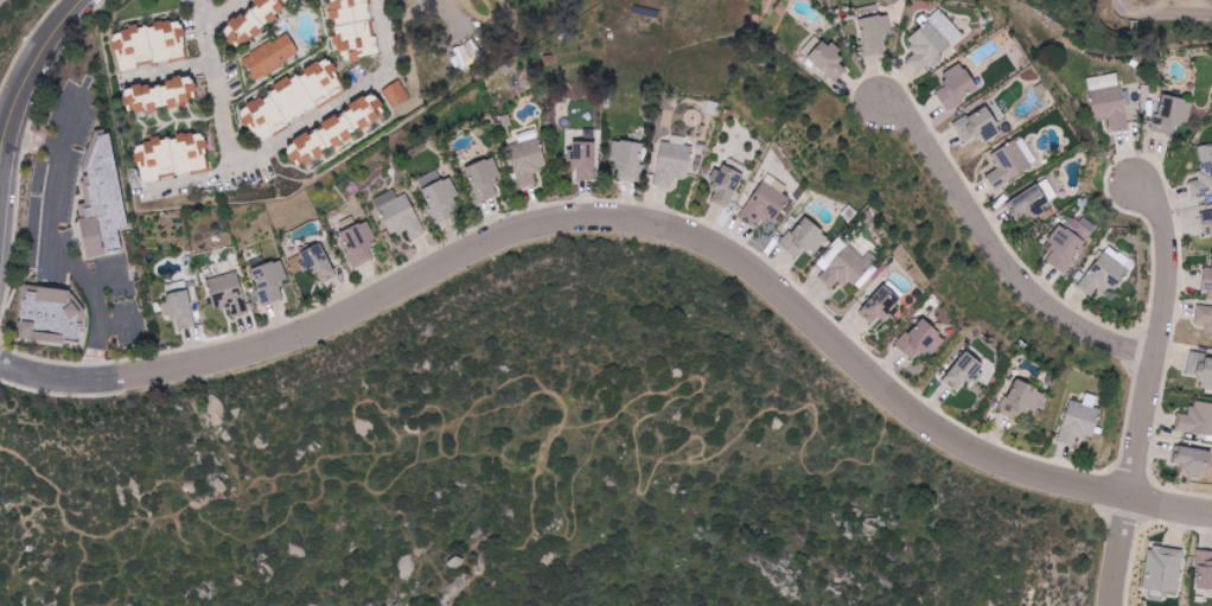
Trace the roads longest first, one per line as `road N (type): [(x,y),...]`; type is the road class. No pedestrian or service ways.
road 1 (residential): [(111,379),(281,342),(519,230),(573,218),(631,219),(690,232),(755,268),(906,407),(957,441),(1041,477),(1211,513)]
road 2 (residential): [(1116,605),(1168,282),(1165,223),(1136,184)]
road 3 (residential): [(1155,356),(1084,327),(1023,281),(913,123),(881,102)]
road 4 (residential): [(82,0),(23,87),(0,157)]

